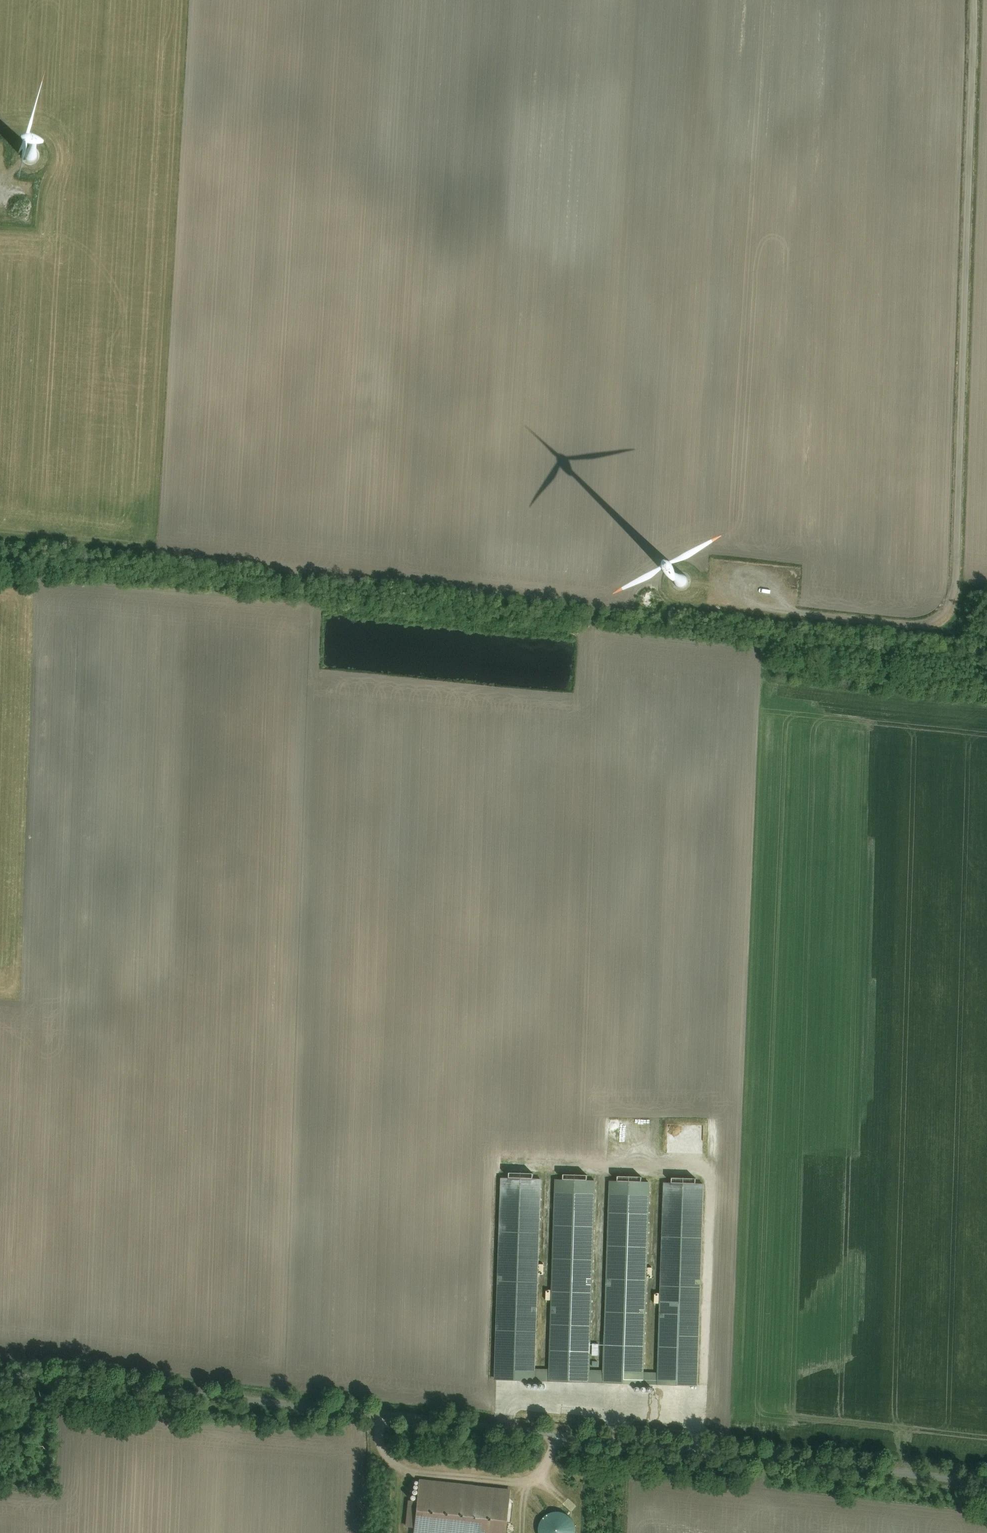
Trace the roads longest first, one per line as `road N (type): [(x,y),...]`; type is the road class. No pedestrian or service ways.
road 1 (unclassified): [(0,1369),(986,1475)]
road 2 (track): [(971,0),(952,600),(945,613),(917,624),(737,600)]

